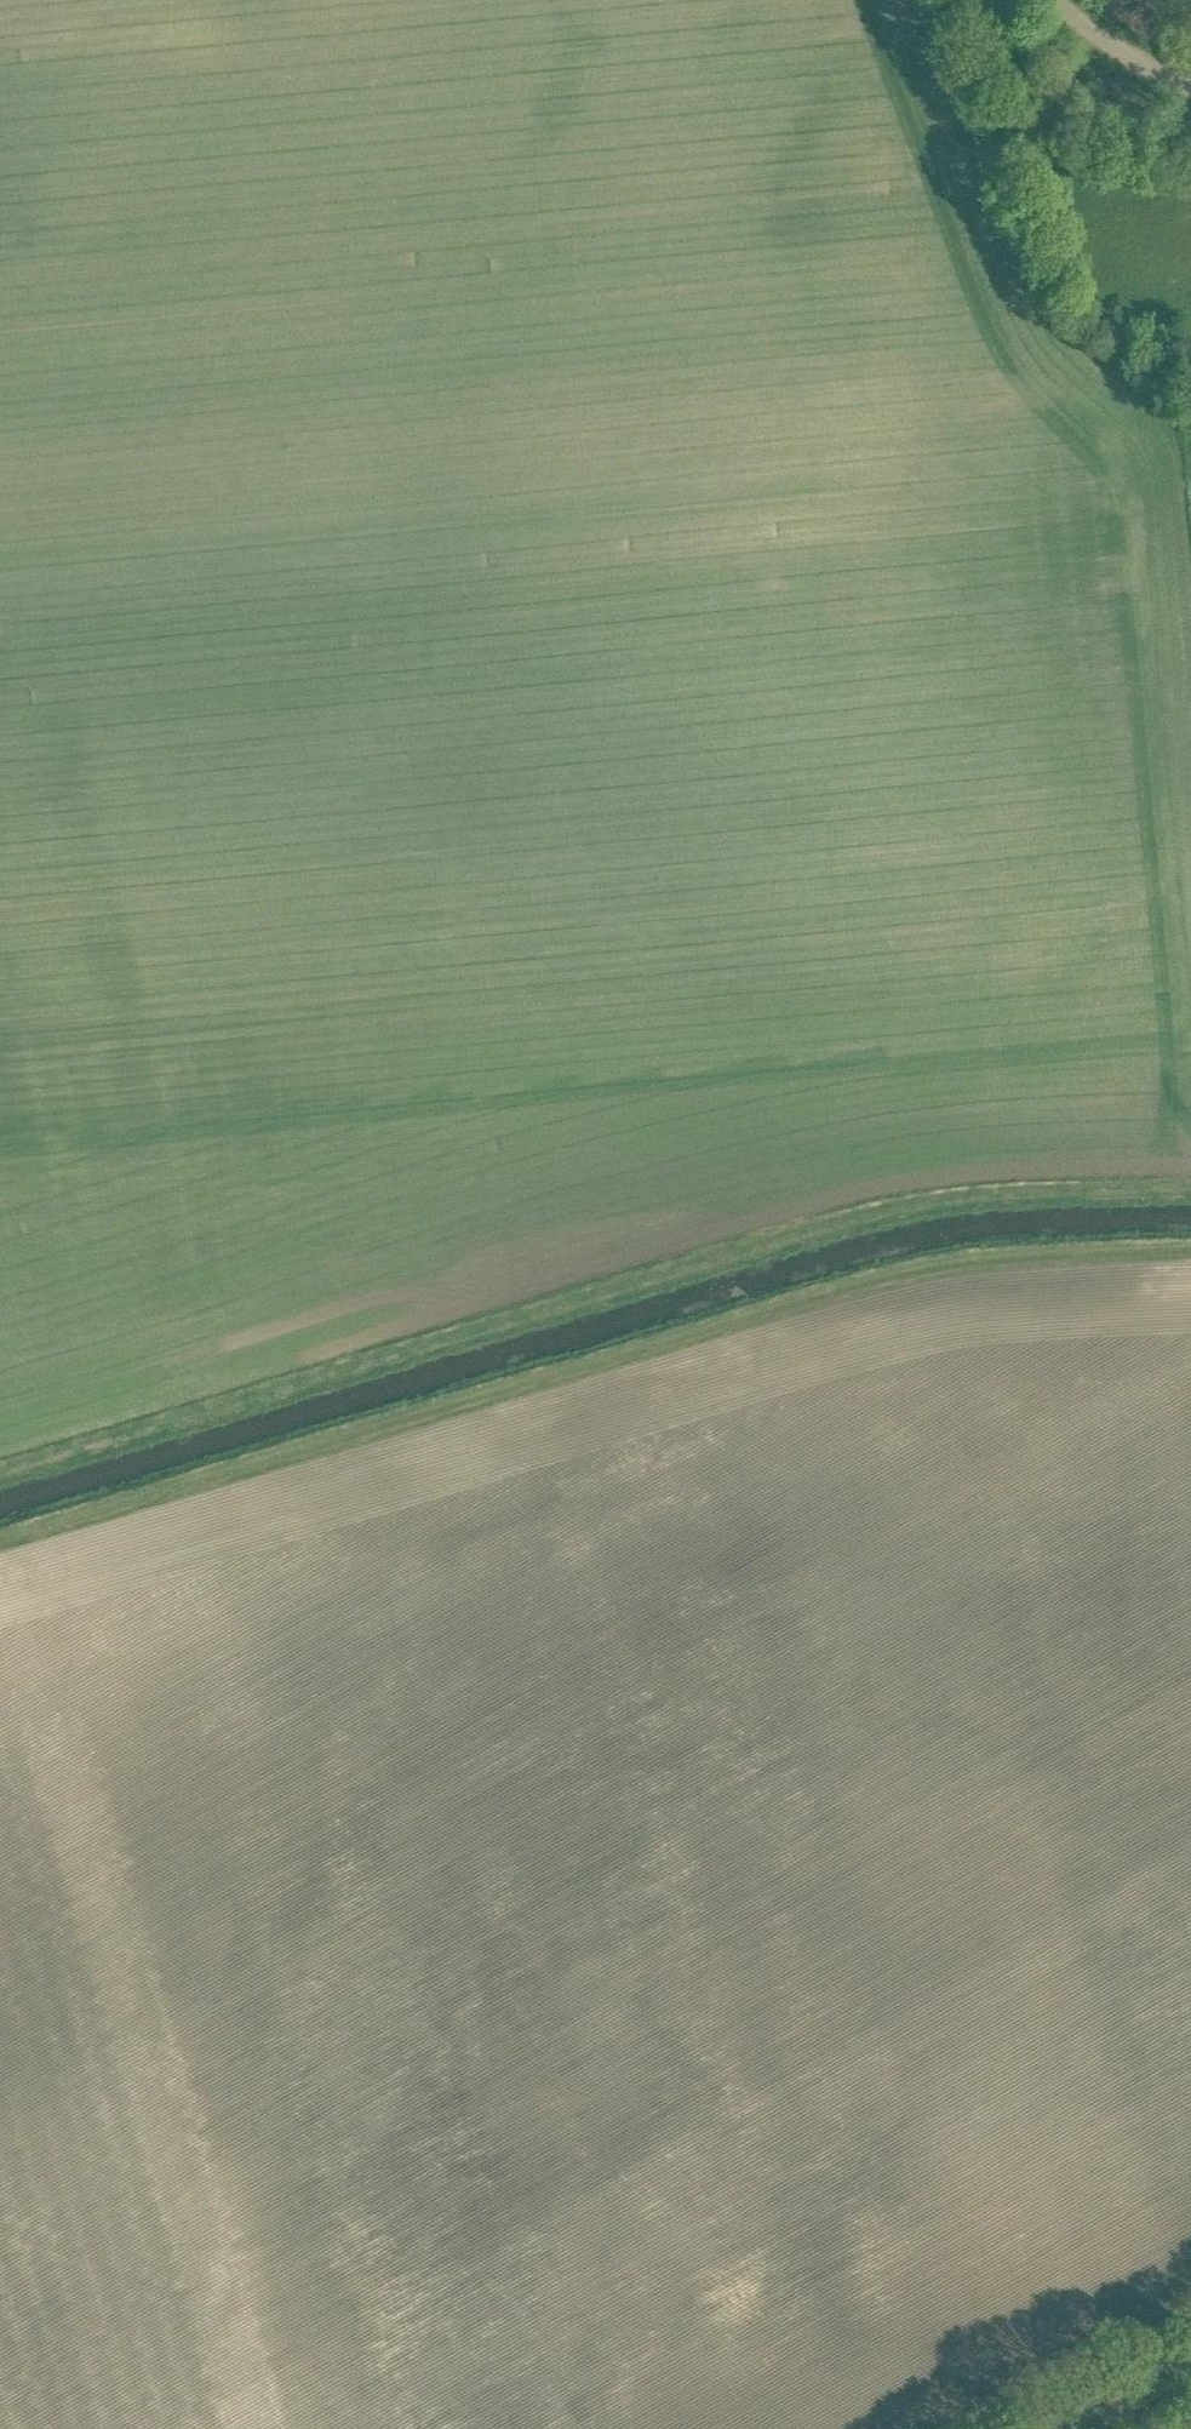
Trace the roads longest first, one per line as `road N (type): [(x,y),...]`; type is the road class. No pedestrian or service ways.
road 1 (unclassified): [(1190,85),(1128,56),(1054,0)]
road 2 (unclassified): [(1055,2428),(1190,2348)]

